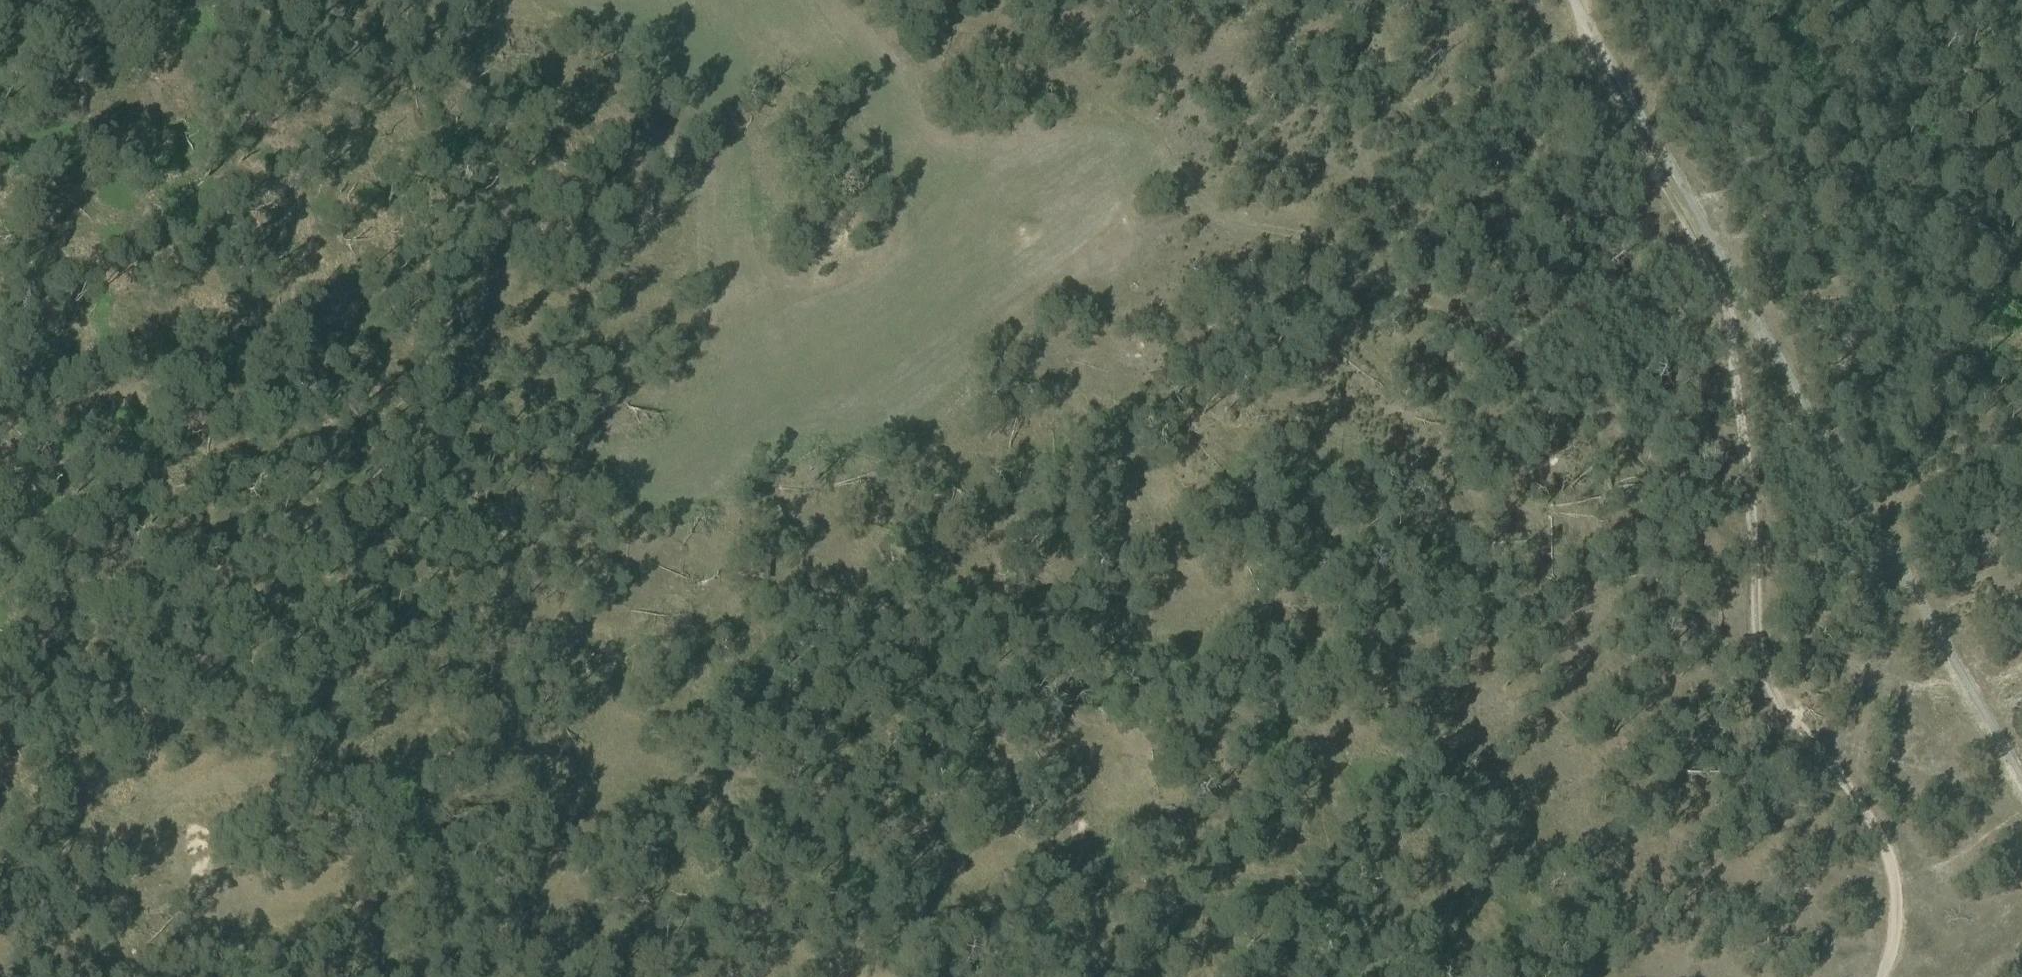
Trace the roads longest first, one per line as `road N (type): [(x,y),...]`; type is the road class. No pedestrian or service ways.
road 1 (track): [(1581,0),(1579,38),(1718,295),(1745,454),(1751,622),(1769,692),(1879,842),(1889,911),(1872,976)]
road 2 (track): [(1723,322),(1695,326),(1615,306),(1575,308),(1486,348)]

